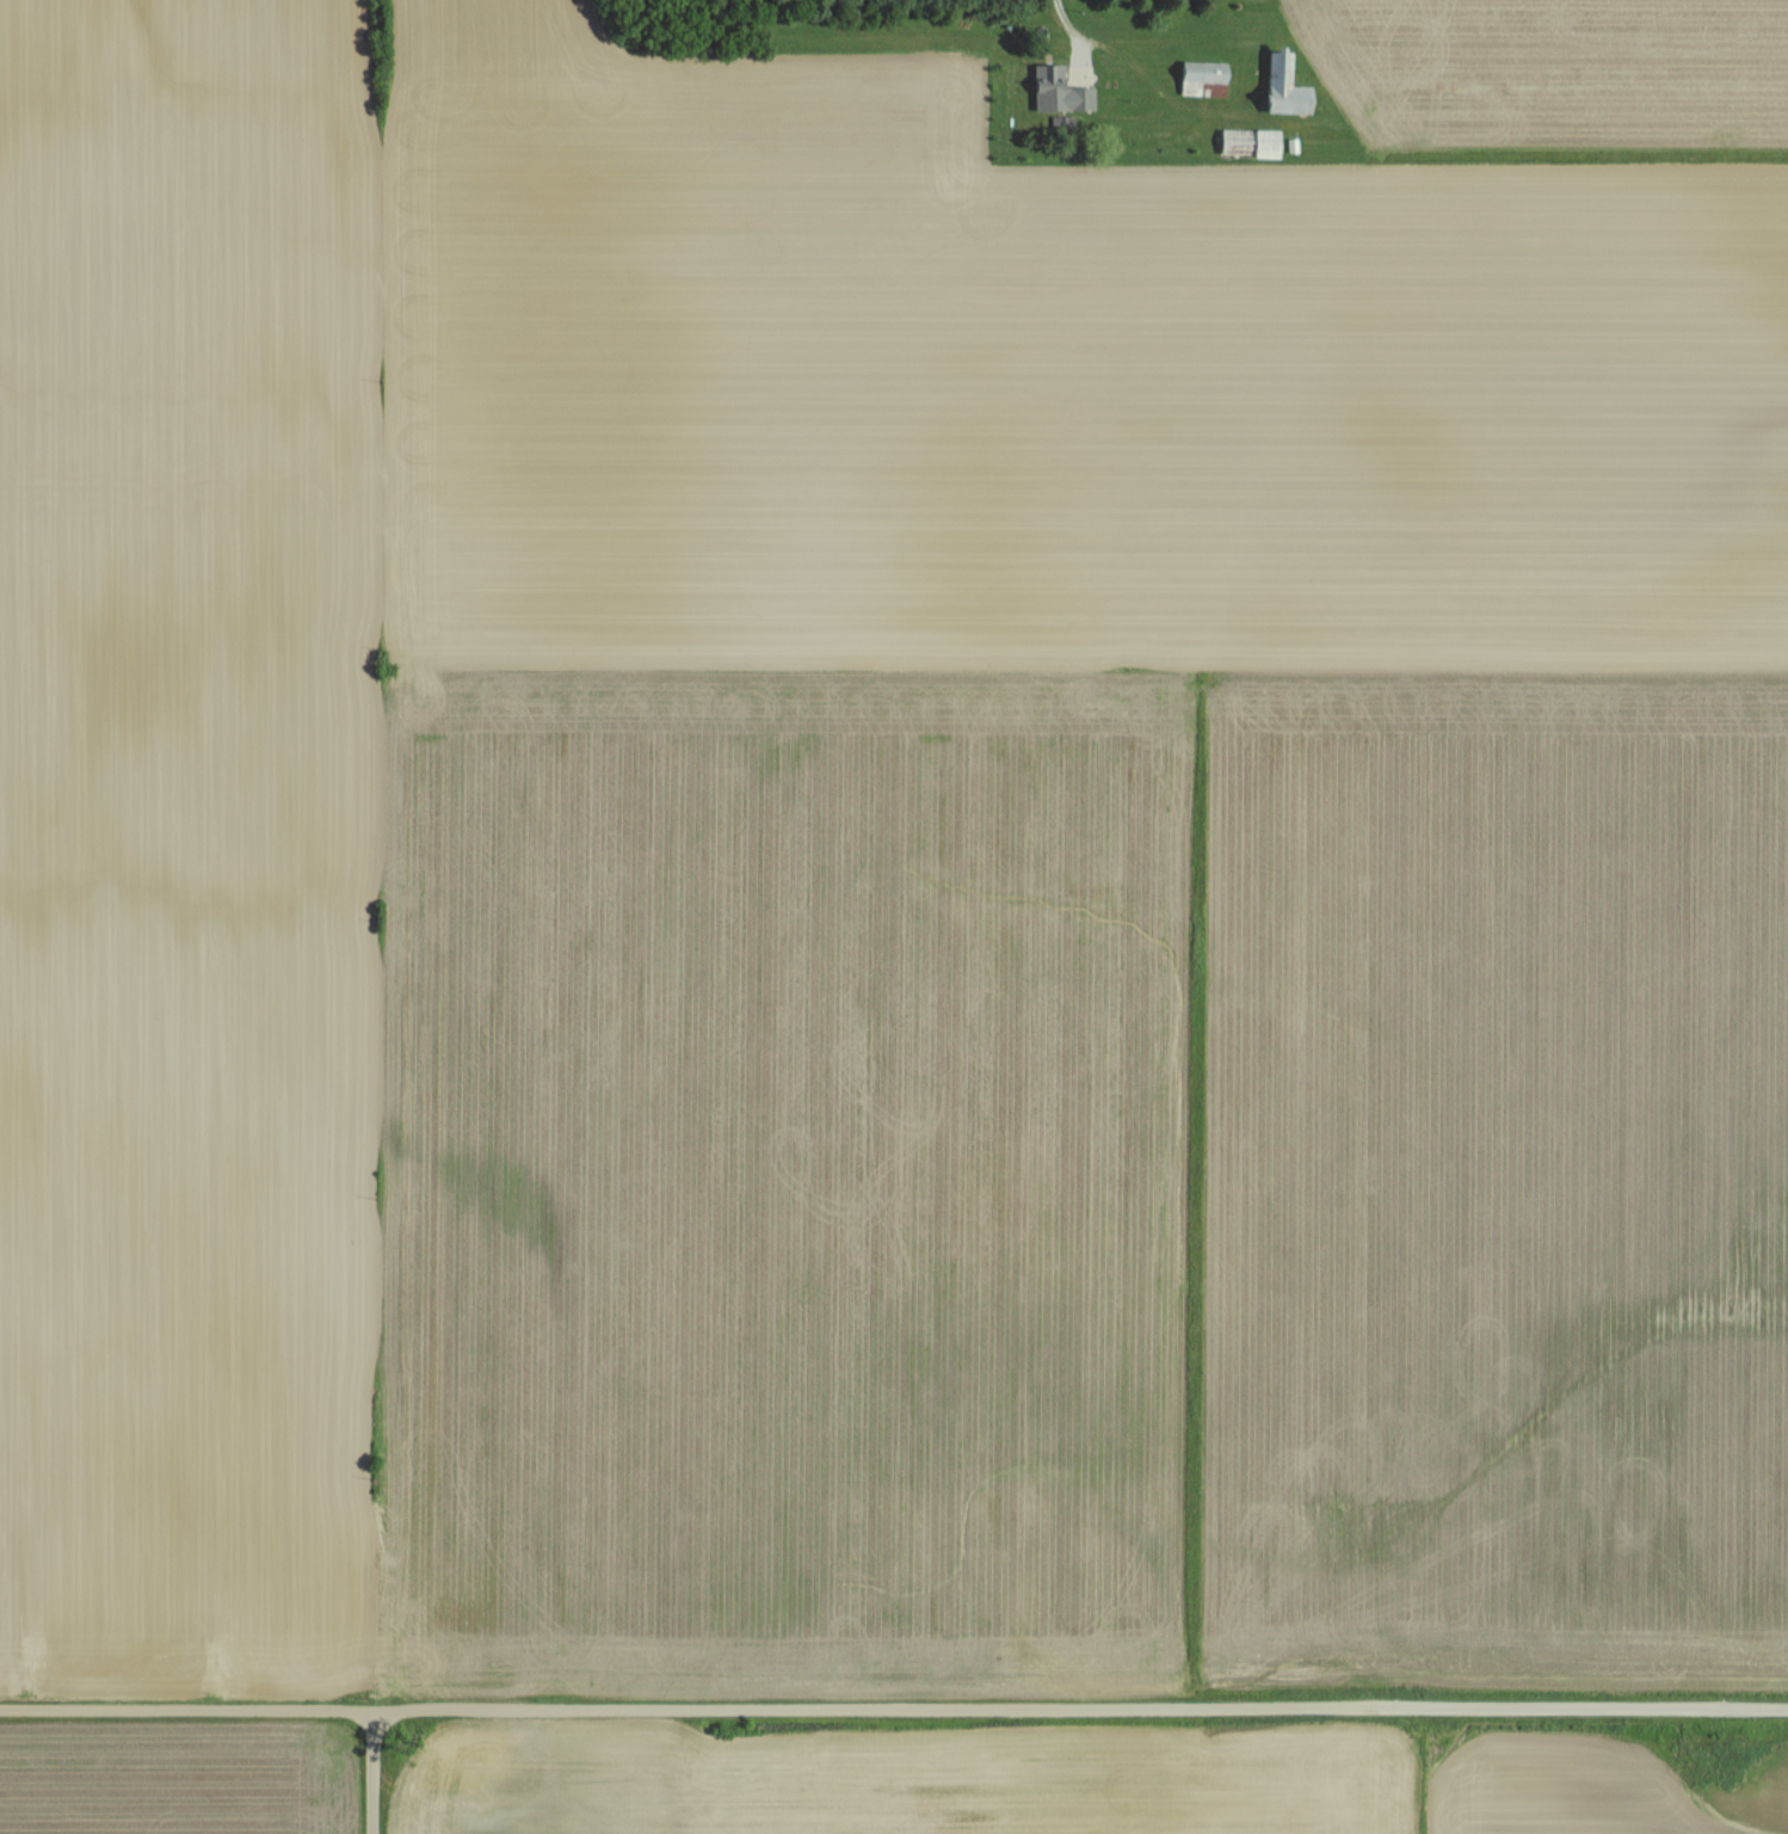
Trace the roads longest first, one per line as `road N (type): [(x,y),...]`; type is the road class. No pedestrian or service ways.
road 1 (residential): [(360,1737),(1787,1720)]
road 2 (residential): [(360,1737),(0,1733)]

